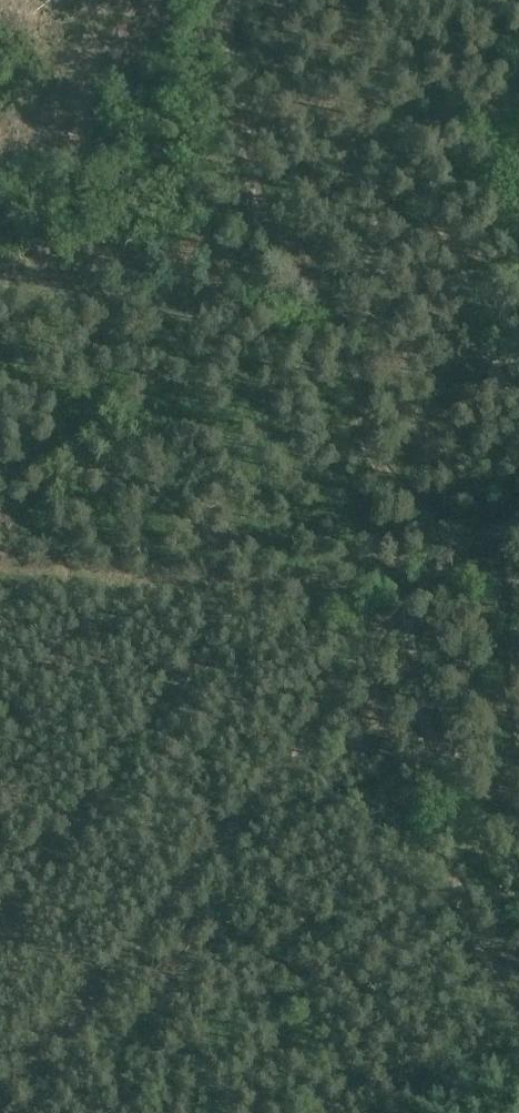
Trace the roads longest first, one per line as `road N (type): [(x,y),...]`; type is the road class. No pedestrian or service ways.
road 1 (track): [(0,1110),(405,601)]
road 2 (track): [(234,0),(256,230),(246,299),(224,315),(0,274)]
road 3 (track): [(518,1029),(427,817),(426,727),(405,601)]
road 4 (track): [(445,547),(359,427),(322,309),(295,260),(256,230)]
road 5 (track): [(405,601),(445,547),(518,522)]

